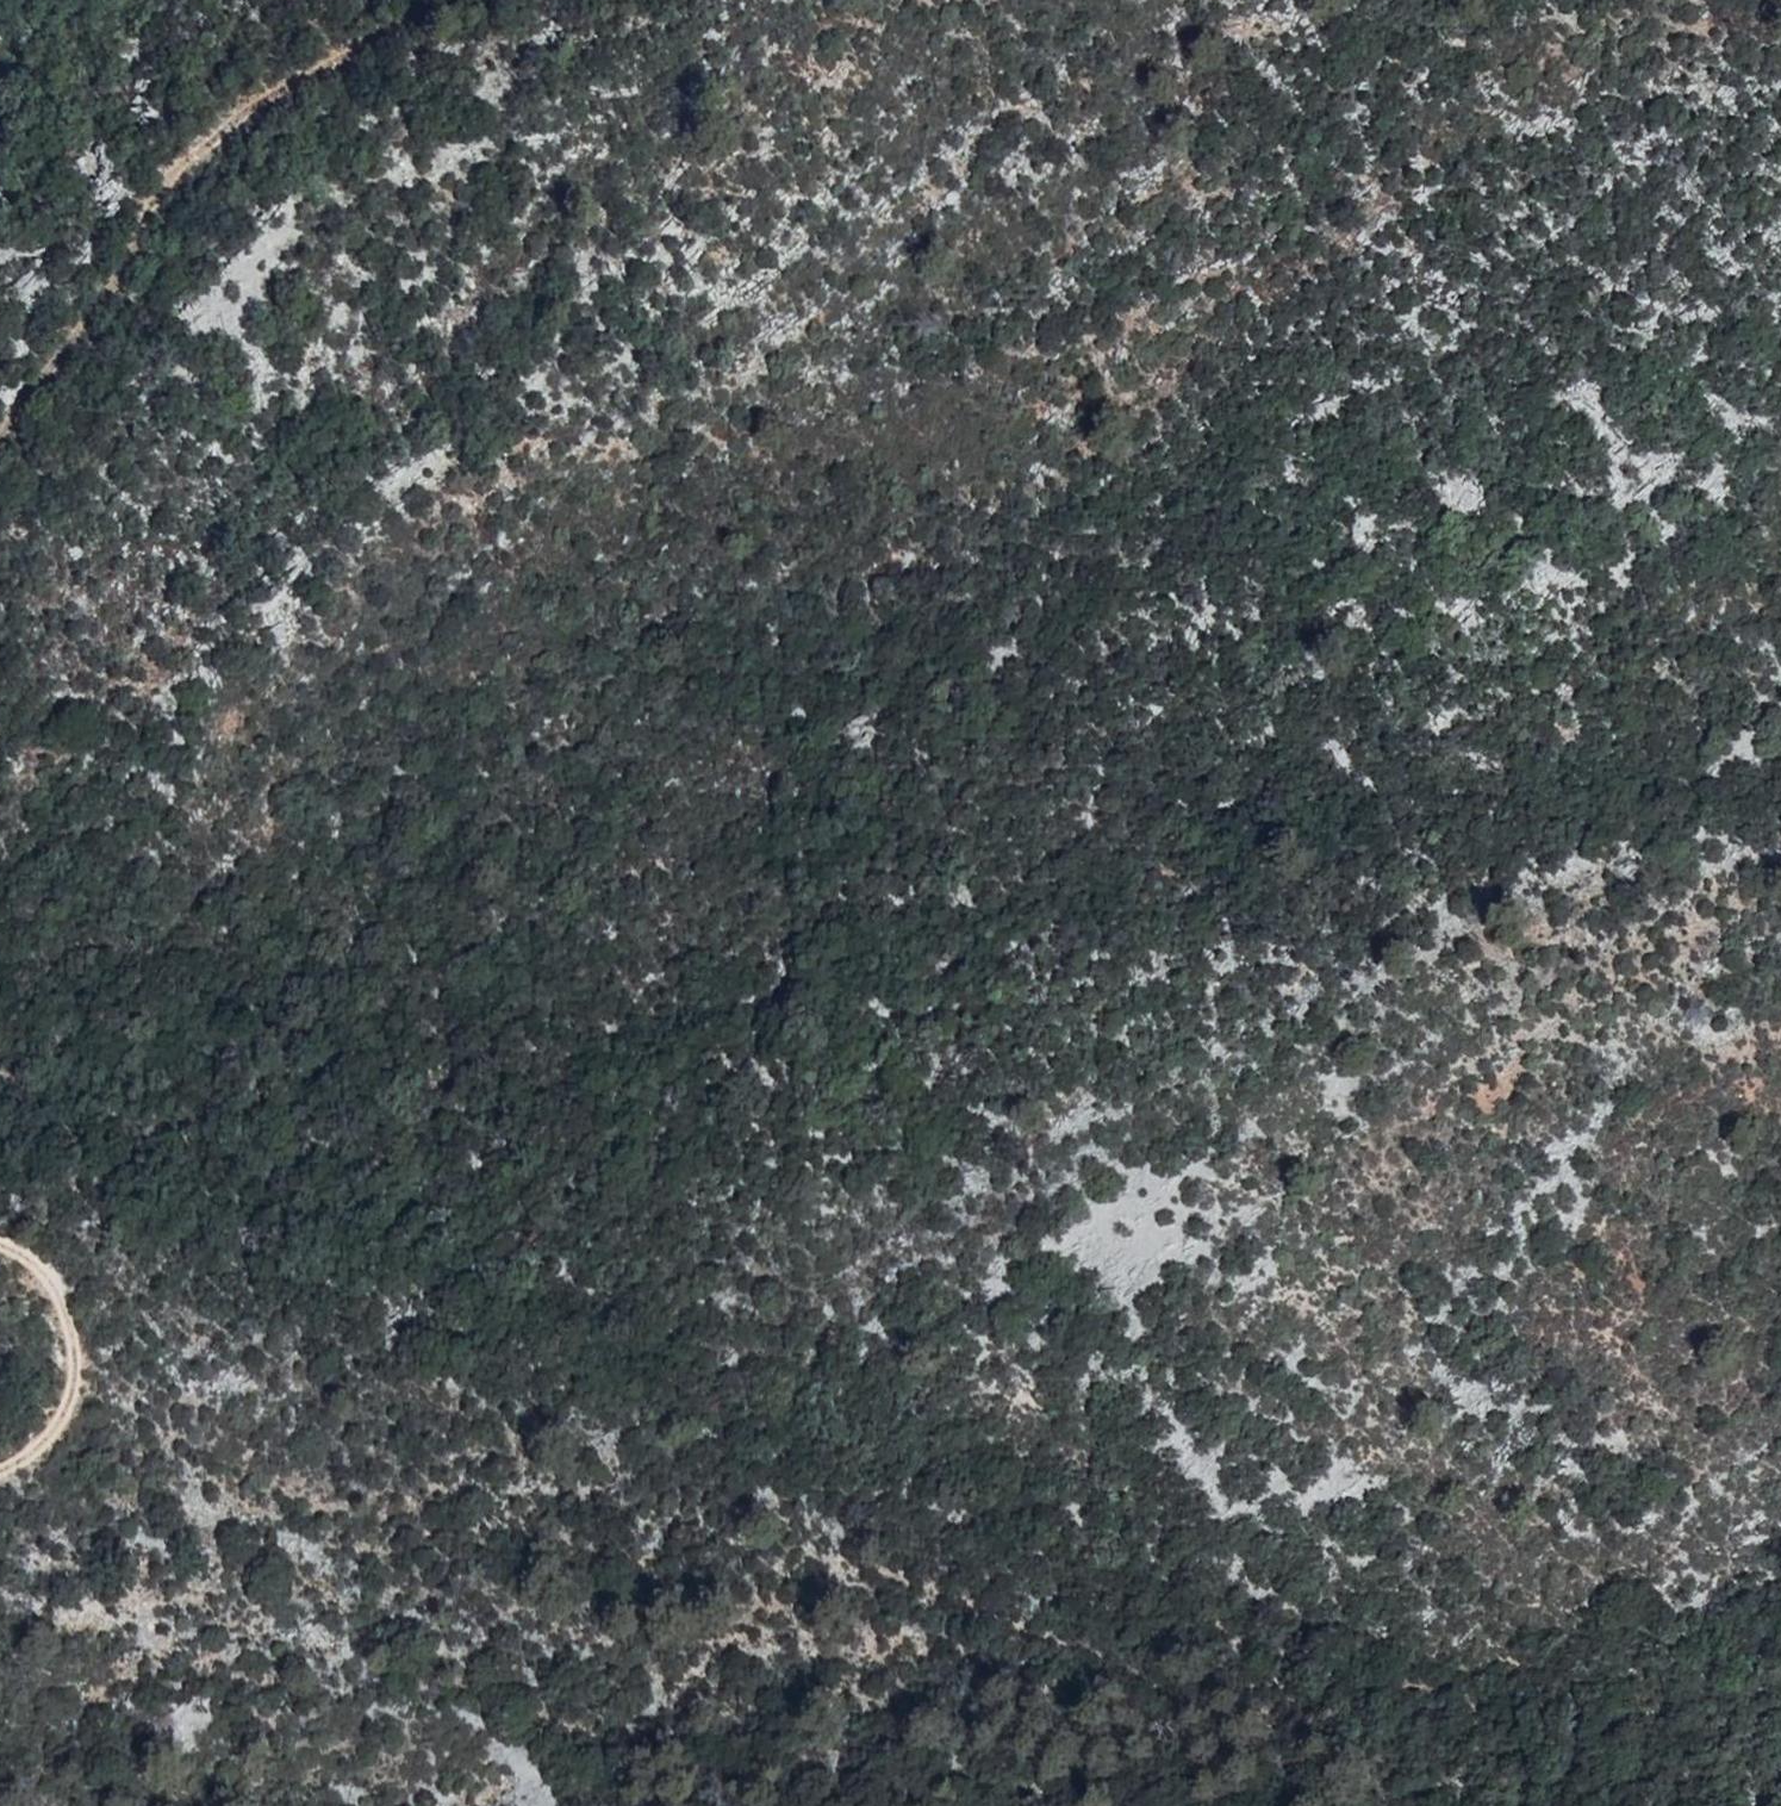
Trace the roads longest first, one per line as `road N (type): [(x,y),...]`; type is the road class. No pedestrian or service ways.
road 1 (track): [(0,1470),(32,1457),(65,1422),(76,1355),(39,1270),(0,1251)]

